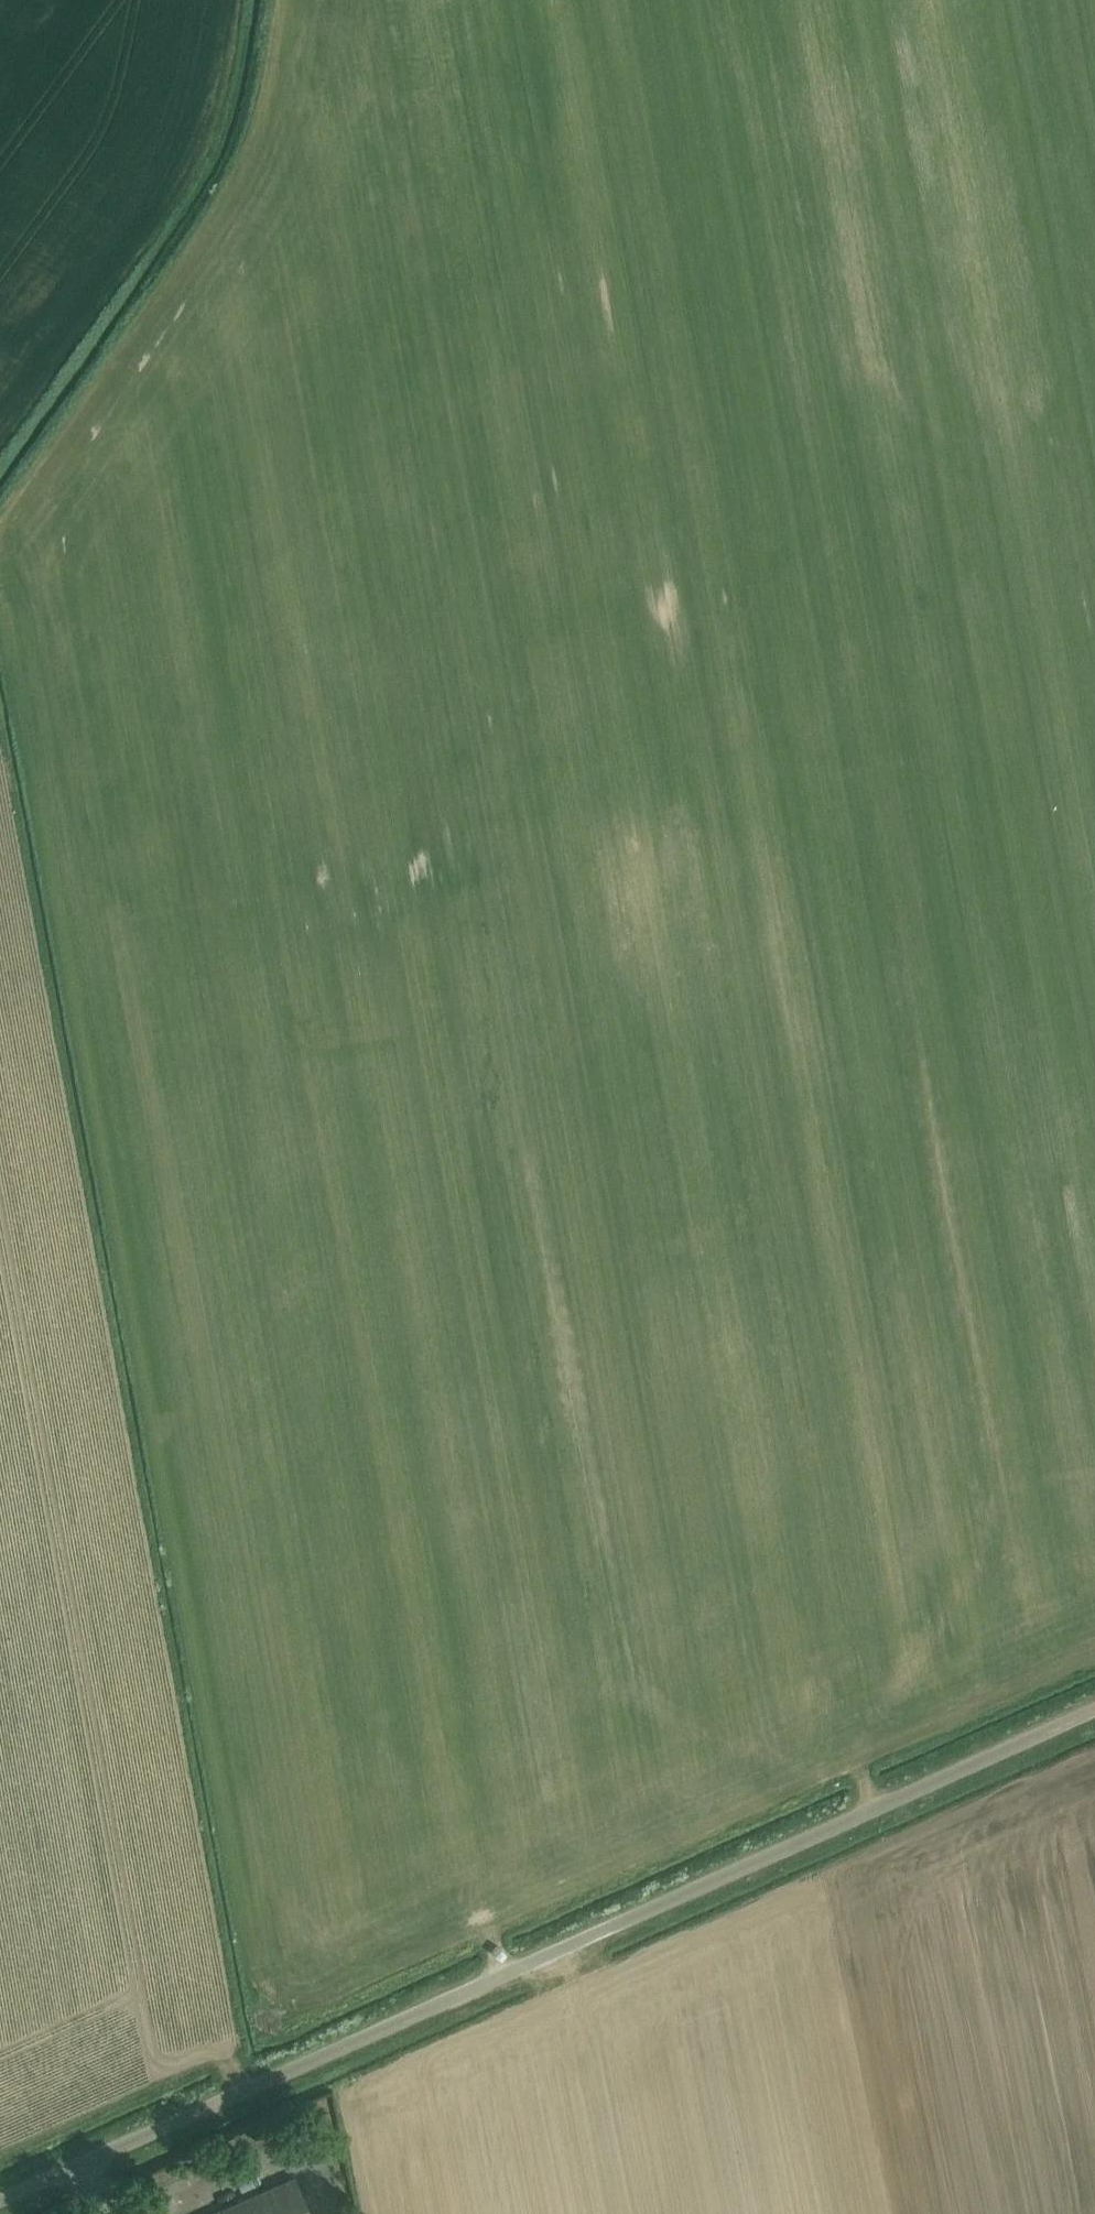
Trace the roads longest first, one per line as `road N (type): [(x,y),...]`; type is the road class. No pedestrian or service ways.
road 1 (unclassified): [(1094,1714),(0,2202)]

